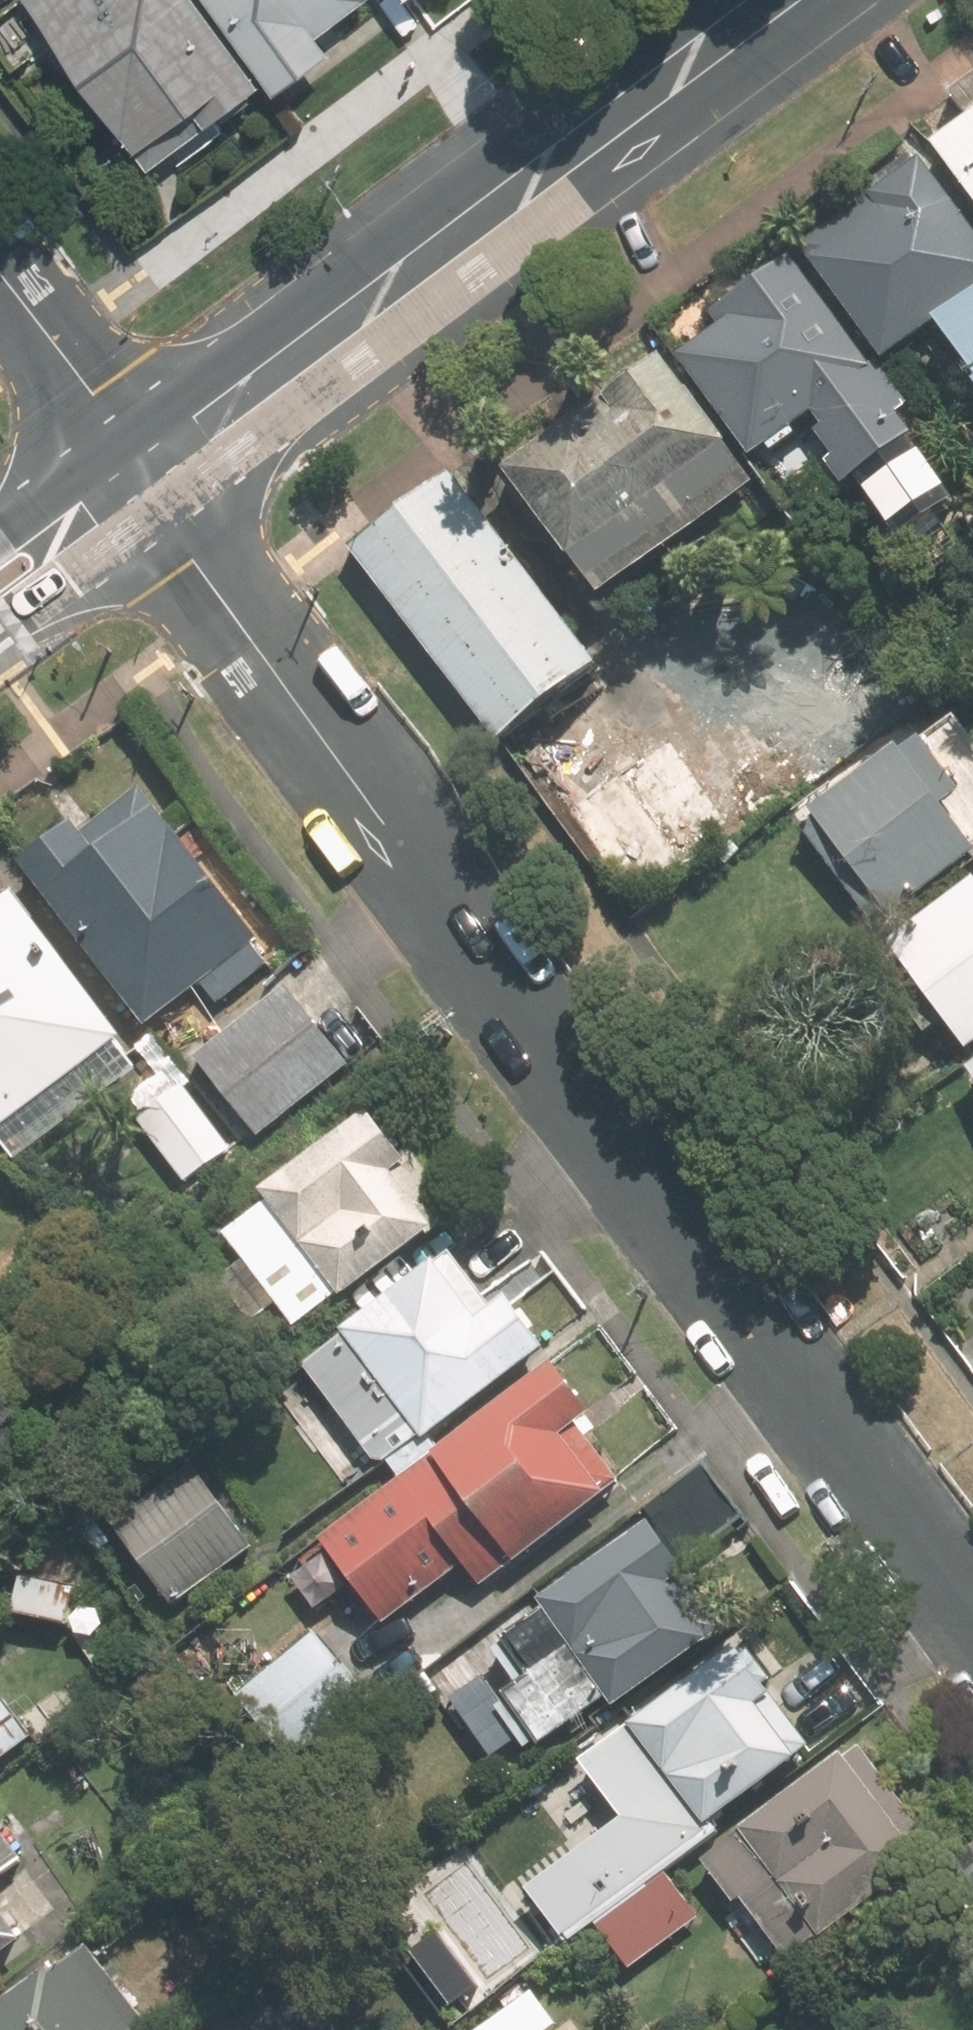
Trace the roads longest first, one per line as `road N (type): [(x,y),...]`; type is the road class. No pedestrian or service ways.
road 1 (residential): [(138,474),(189,556),(972,1598)]
road 2 (secondary): [(775,0),(138,474)]
road 3 (residential): [(0,272),(90,391),(138,474)]
road 4 (secondary): [(138,474),(0,577)]

